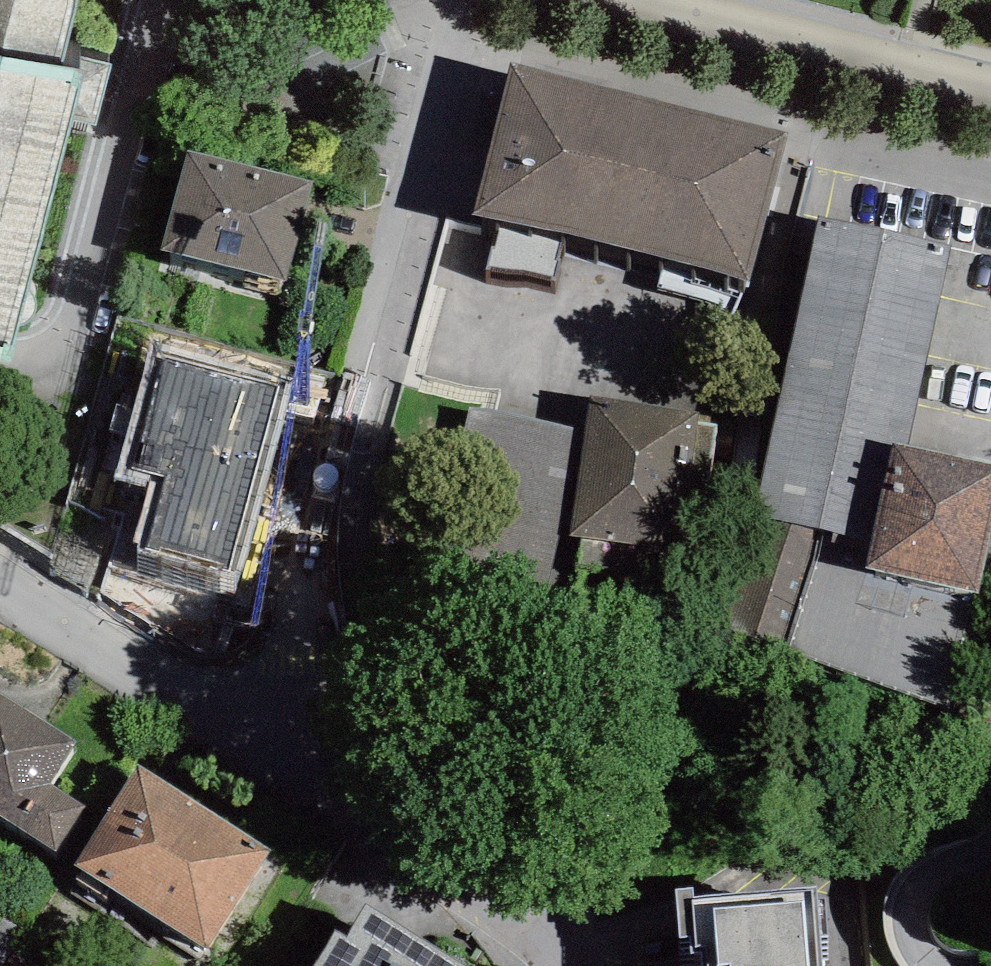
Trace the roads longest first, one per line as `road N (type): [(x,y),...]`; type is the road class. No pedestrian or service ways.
road 1 (residential): [(463,0),(340,435),(318,543),(308,661),(312,786)]
road 2 (residential): [(312,786),(0,588)]
road 3 (residential): [(643,0),(990,88)]
road 4 (residential): [(537,965),(514,928),(312,786)]

